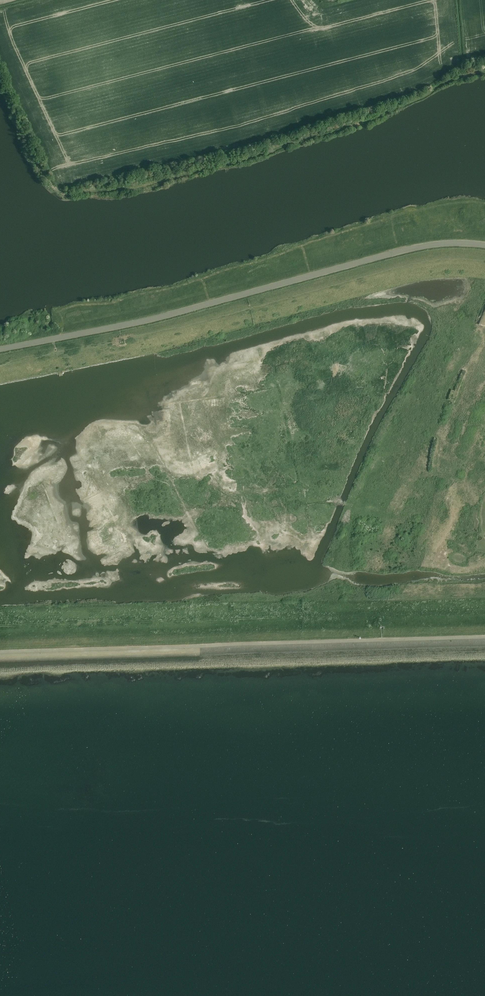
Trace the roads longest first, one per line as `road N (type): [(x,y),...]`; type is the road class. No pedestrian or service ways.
road 1 (unclassified): [(484,246),(419,248),(158,319),(0,350)]

